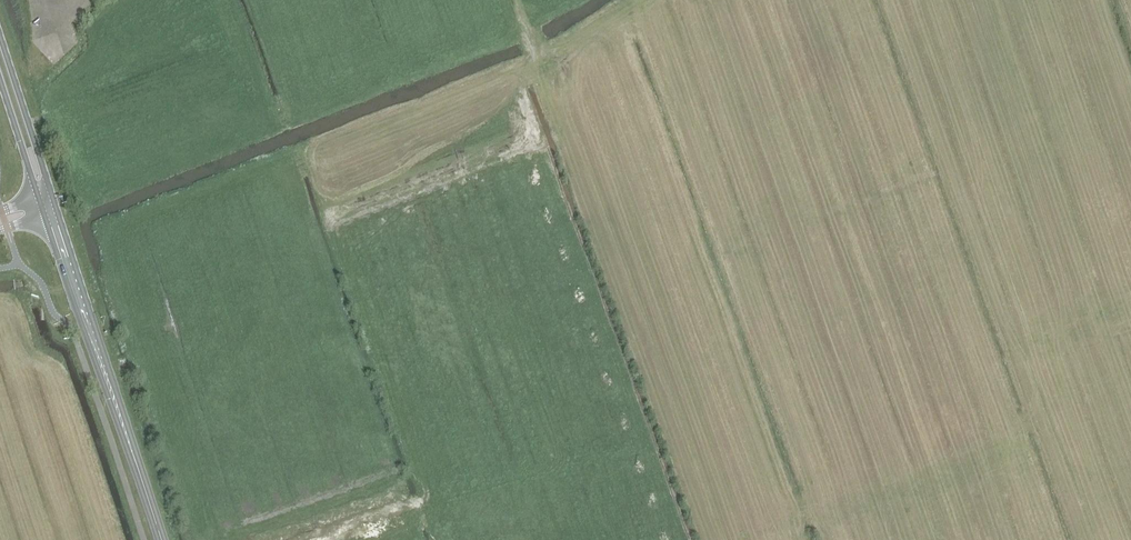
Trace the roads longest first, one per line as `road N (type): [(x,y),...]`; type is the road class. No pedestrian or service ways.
road 1 (primary): [(164,539),(58,214)]
road 2 (primary): [(45,218),(152,527)]
road 3 (primary): [(51,192),(0,37)]
road 4 (primary): [(0,80),(38,197)]

